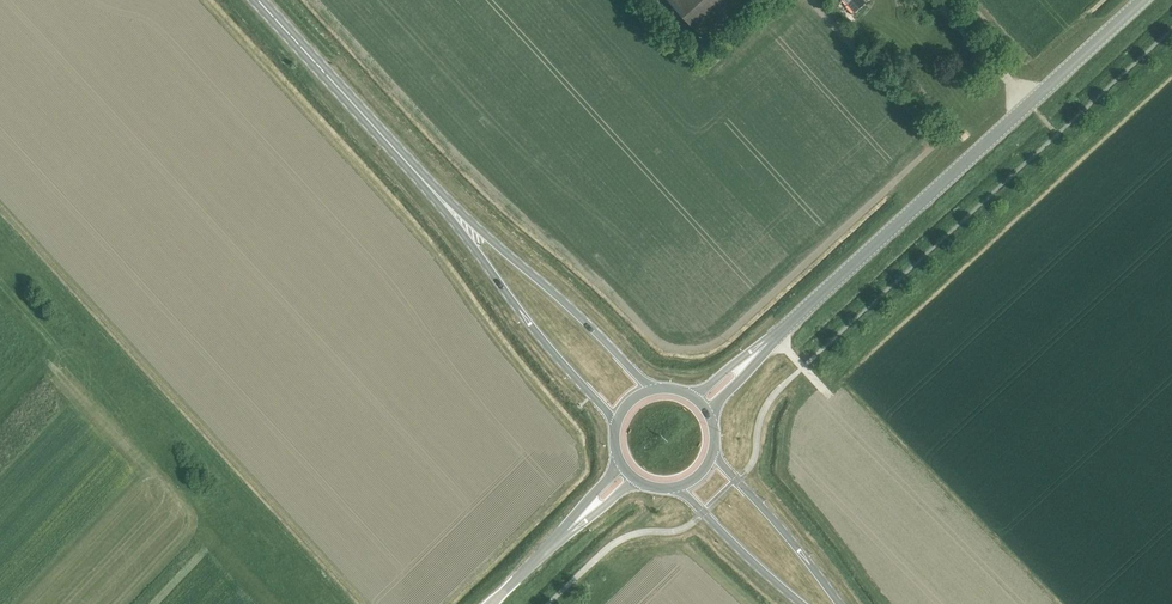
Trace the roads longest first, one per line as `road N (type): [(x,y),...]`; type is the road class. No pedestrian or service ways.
road 1 (tertiary): [(744,363),(1140,0)]
road 2 (secondary): [(259,0),(456,214)]
road 3 (secondary): [(456,214),(514,303),(614,421)]
road 4 (secondary): [(652,386),(456,214)]
road 5 (secondary): [(840,603),(714,455)]
road 6 (secondary): [(680,487),(802,603)]
road 7 (tertiary): [(491,603),(583,515)]

